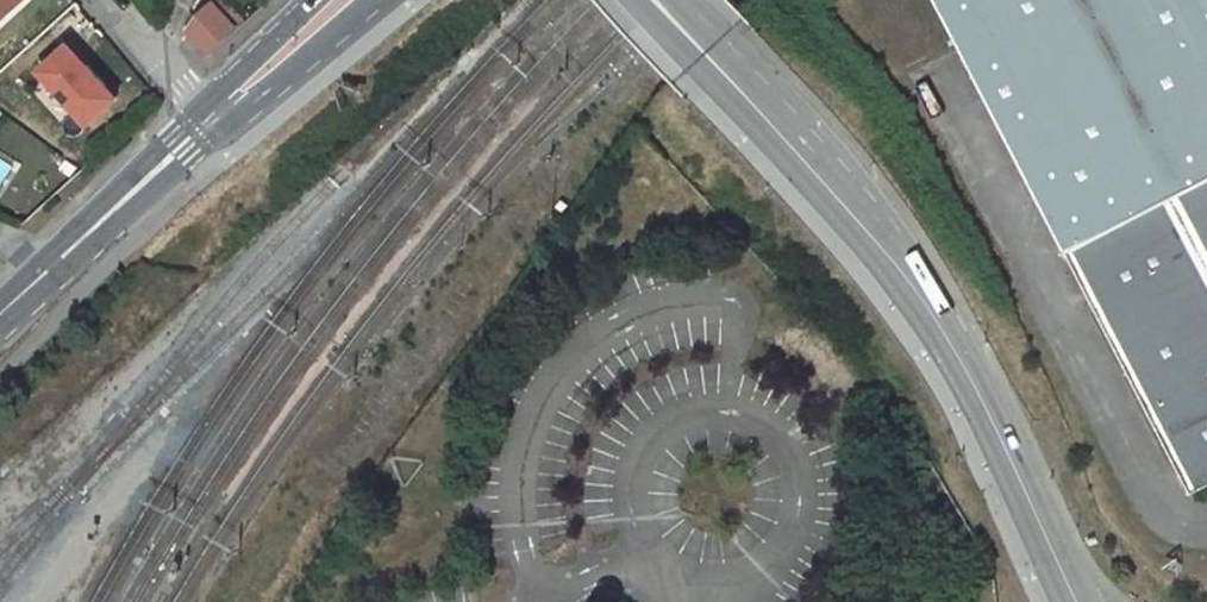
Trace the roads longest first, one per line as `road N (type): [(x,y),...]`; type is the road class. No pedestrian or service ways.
road 1 (tertiary): [(665,0),(745,79),(916,284),(1072,601)]
road 2 (tertiary): [(212,119),(45,267)]
road 3 (tertiary): [(212,119),(266,94),(389,0)]
road 4 (tertiary): [(320,0),(234,80),(212,119)]
road 5 (residential): [(212,119),(103,0)]

